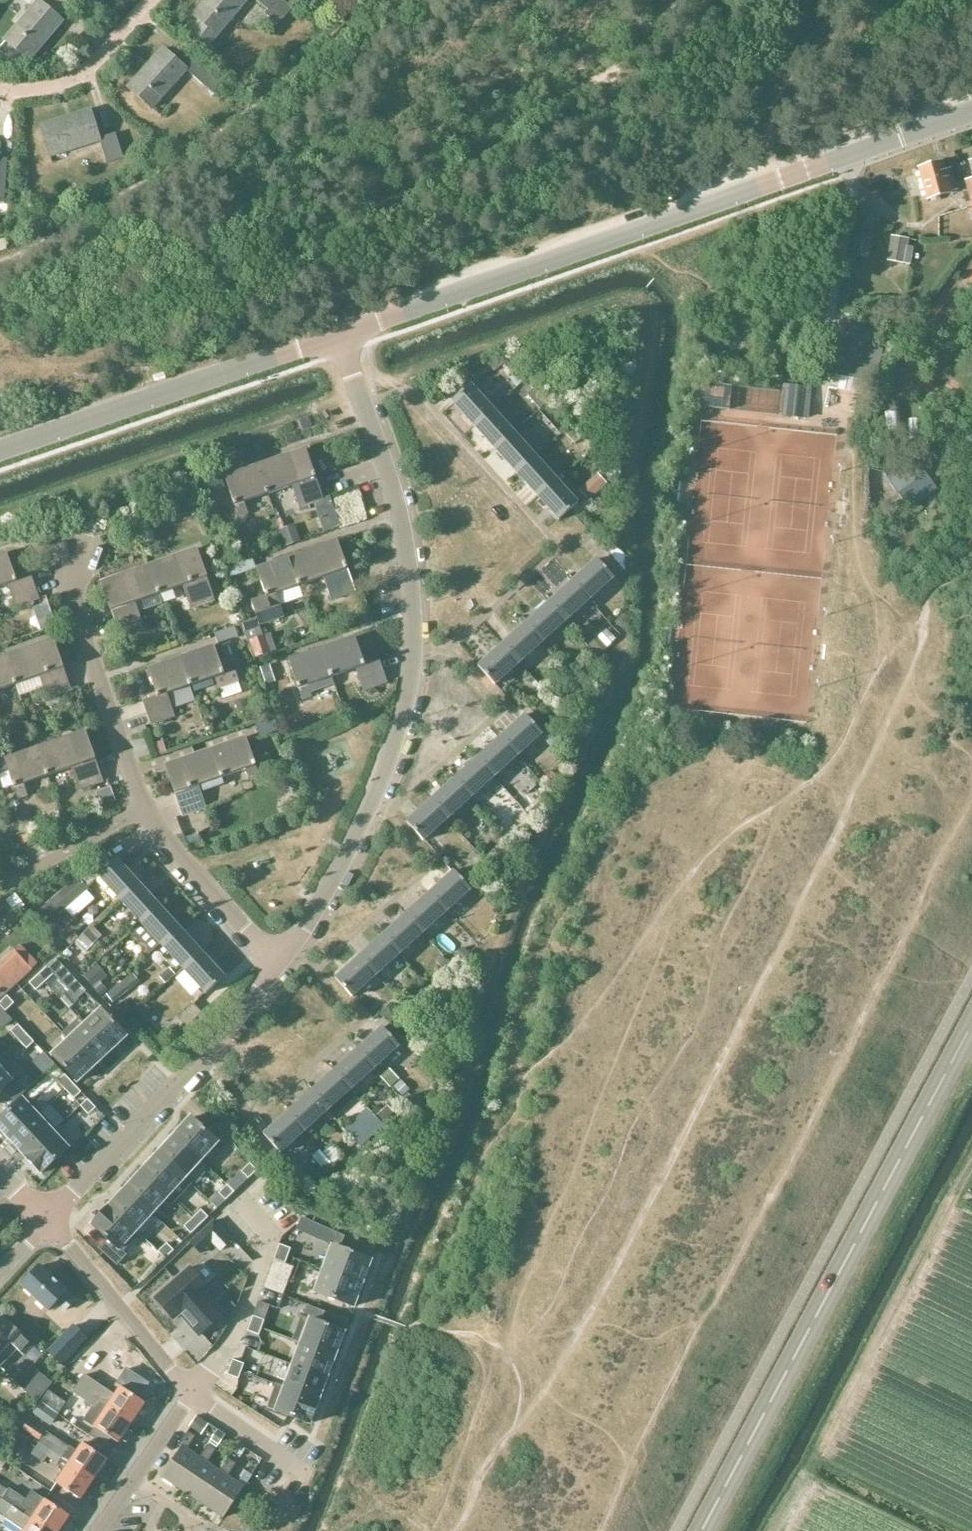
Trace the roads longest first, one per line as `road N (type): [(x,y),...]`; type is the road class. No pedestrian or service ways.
road 1 (tertiary): [(338,335),(971,111)]
road 2 (residential): [(282,958),(383,781),(414,669),(400,520),(338,335)]
road 3 (secondary): [(702,1530),(971,1025)]
road 4 (track): [(775,1530),(971,1165)]
road 5 (tertiary): [(0,450),(338,335)]
road 6 (residential): [(49,1224),(201,1062),(282,958)]
road 7 (residential): [(142,812),(70,594),(75,558)]
road 8 (residential): [(192,1396),(49,1224)]
road 9 (residential): [(282,958),(245,930),(142,812)]
road 10 (residential): [(0,89),(49,92),(85,76),(151,0)]
road 11 (residential): [(0,894),(142,812)]
road 12 (residential): [(100,1530),(192,1396)]
road 13 (residential): [(304,1471),(192,1396)]

